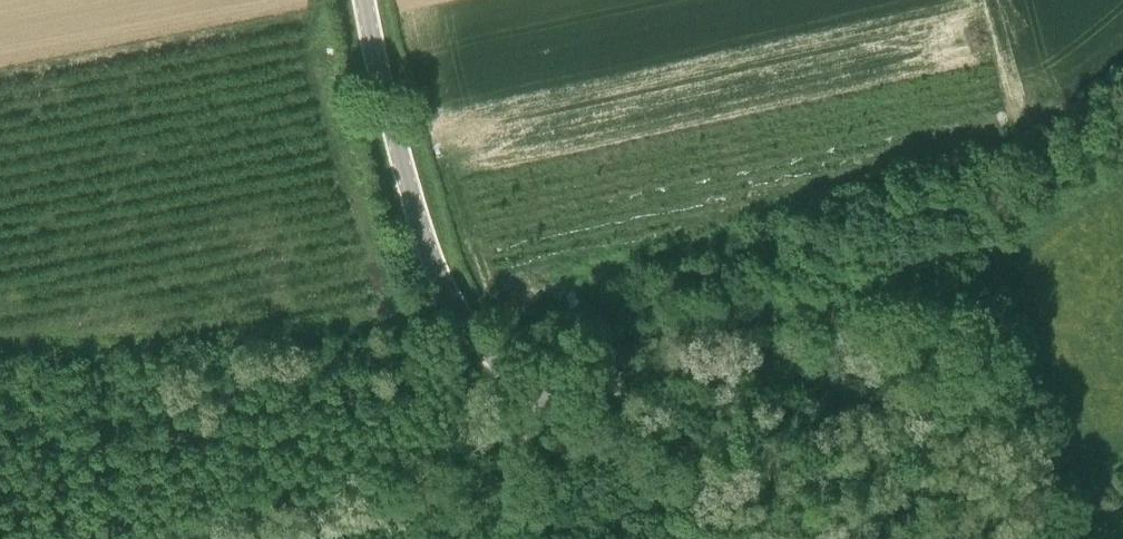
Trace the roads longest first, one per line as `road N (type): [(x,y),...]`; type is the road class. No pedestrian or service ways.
road 1 (unclassified): [(743,538),(528,391),(475,337),(427,246),(364,0)]
road 2 (track): [(574,423),(694,439),(860,513)]

